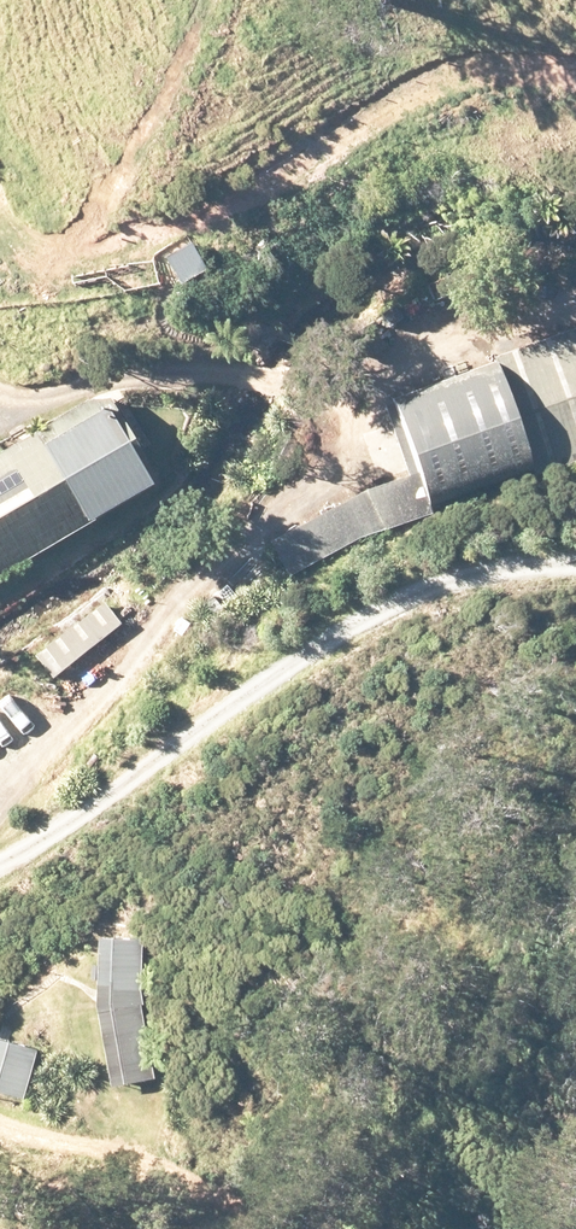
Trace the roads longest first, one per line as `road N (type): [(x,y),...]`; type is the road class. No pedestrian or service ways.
road 1 (unclassified): [(0,816),(145,659),(328,486),(358,441),(343,407),(288,375),(157,372),(62,393),(0,388)]
road 2 (unclassified): [(0,866),(429,591),(575,585)]

